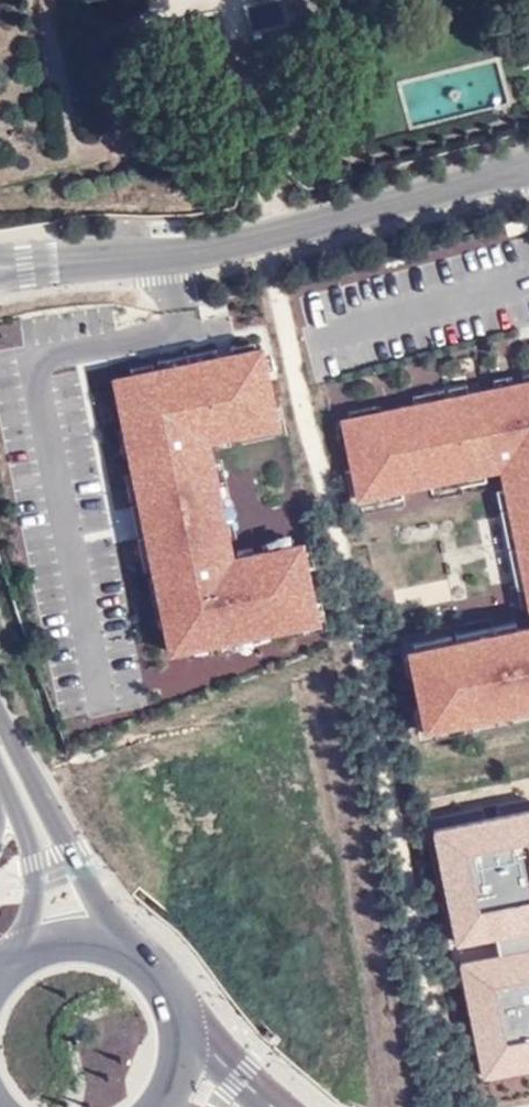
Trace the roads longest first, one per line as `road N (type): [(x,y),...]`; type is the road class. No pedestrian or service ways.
road 1 (residential): [(0,267),(258,244),(528,166)]
road 2 (tertiary): [(131,951),(0,719)]
road 3 (tertiary): [(0,795),(32,873),(25,954)]

